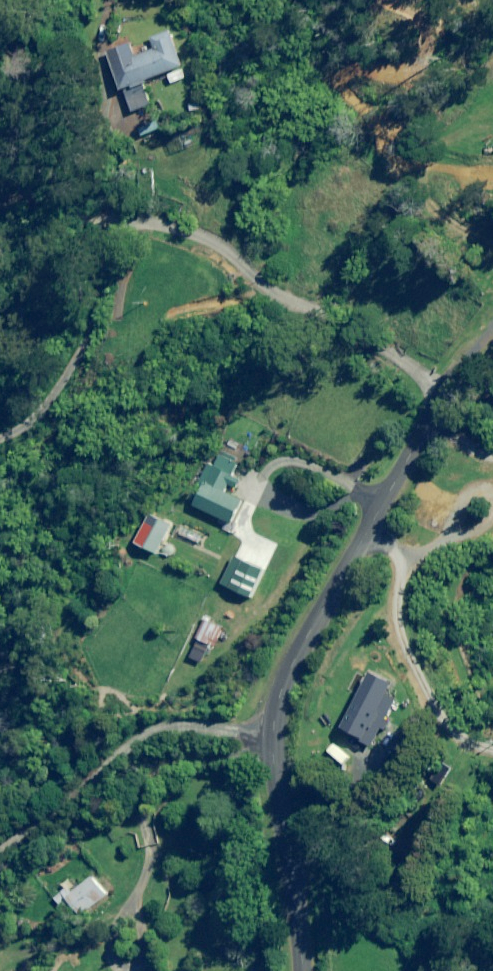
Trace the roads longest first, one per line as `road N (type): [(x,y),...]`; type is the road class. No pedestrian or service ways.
road 1 (unclassified): [(300,970),(273,775),(275,703),(297,646),(449,382)]
road 2 (track): [(117,223),(163,211),(212,229),(288,299),(449,382)]
road 3 (track): [(117,223),(110,0)]
road 4 (track): [(0,432),(48,403),(99,313)]

